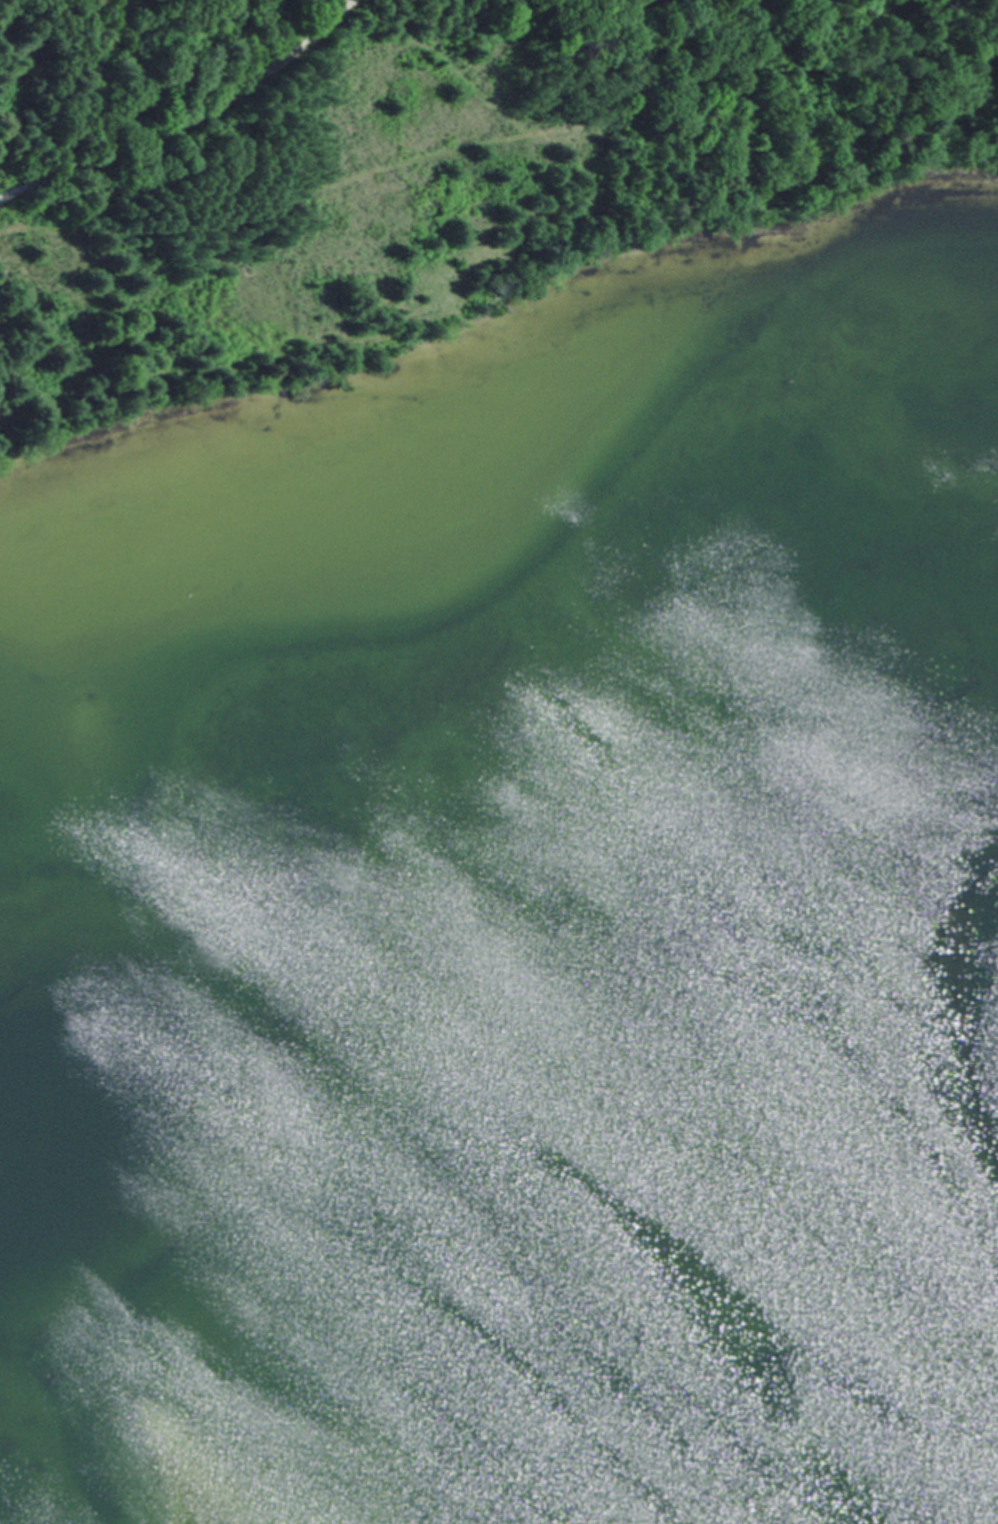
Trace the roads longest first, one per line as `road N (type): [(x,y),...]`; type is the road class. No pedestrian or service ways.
road 1 (track): [(383,0),(754,89),(997,60)]
road 2 (residential): [(358,0),(312,44),(211,114),(0,202)]

